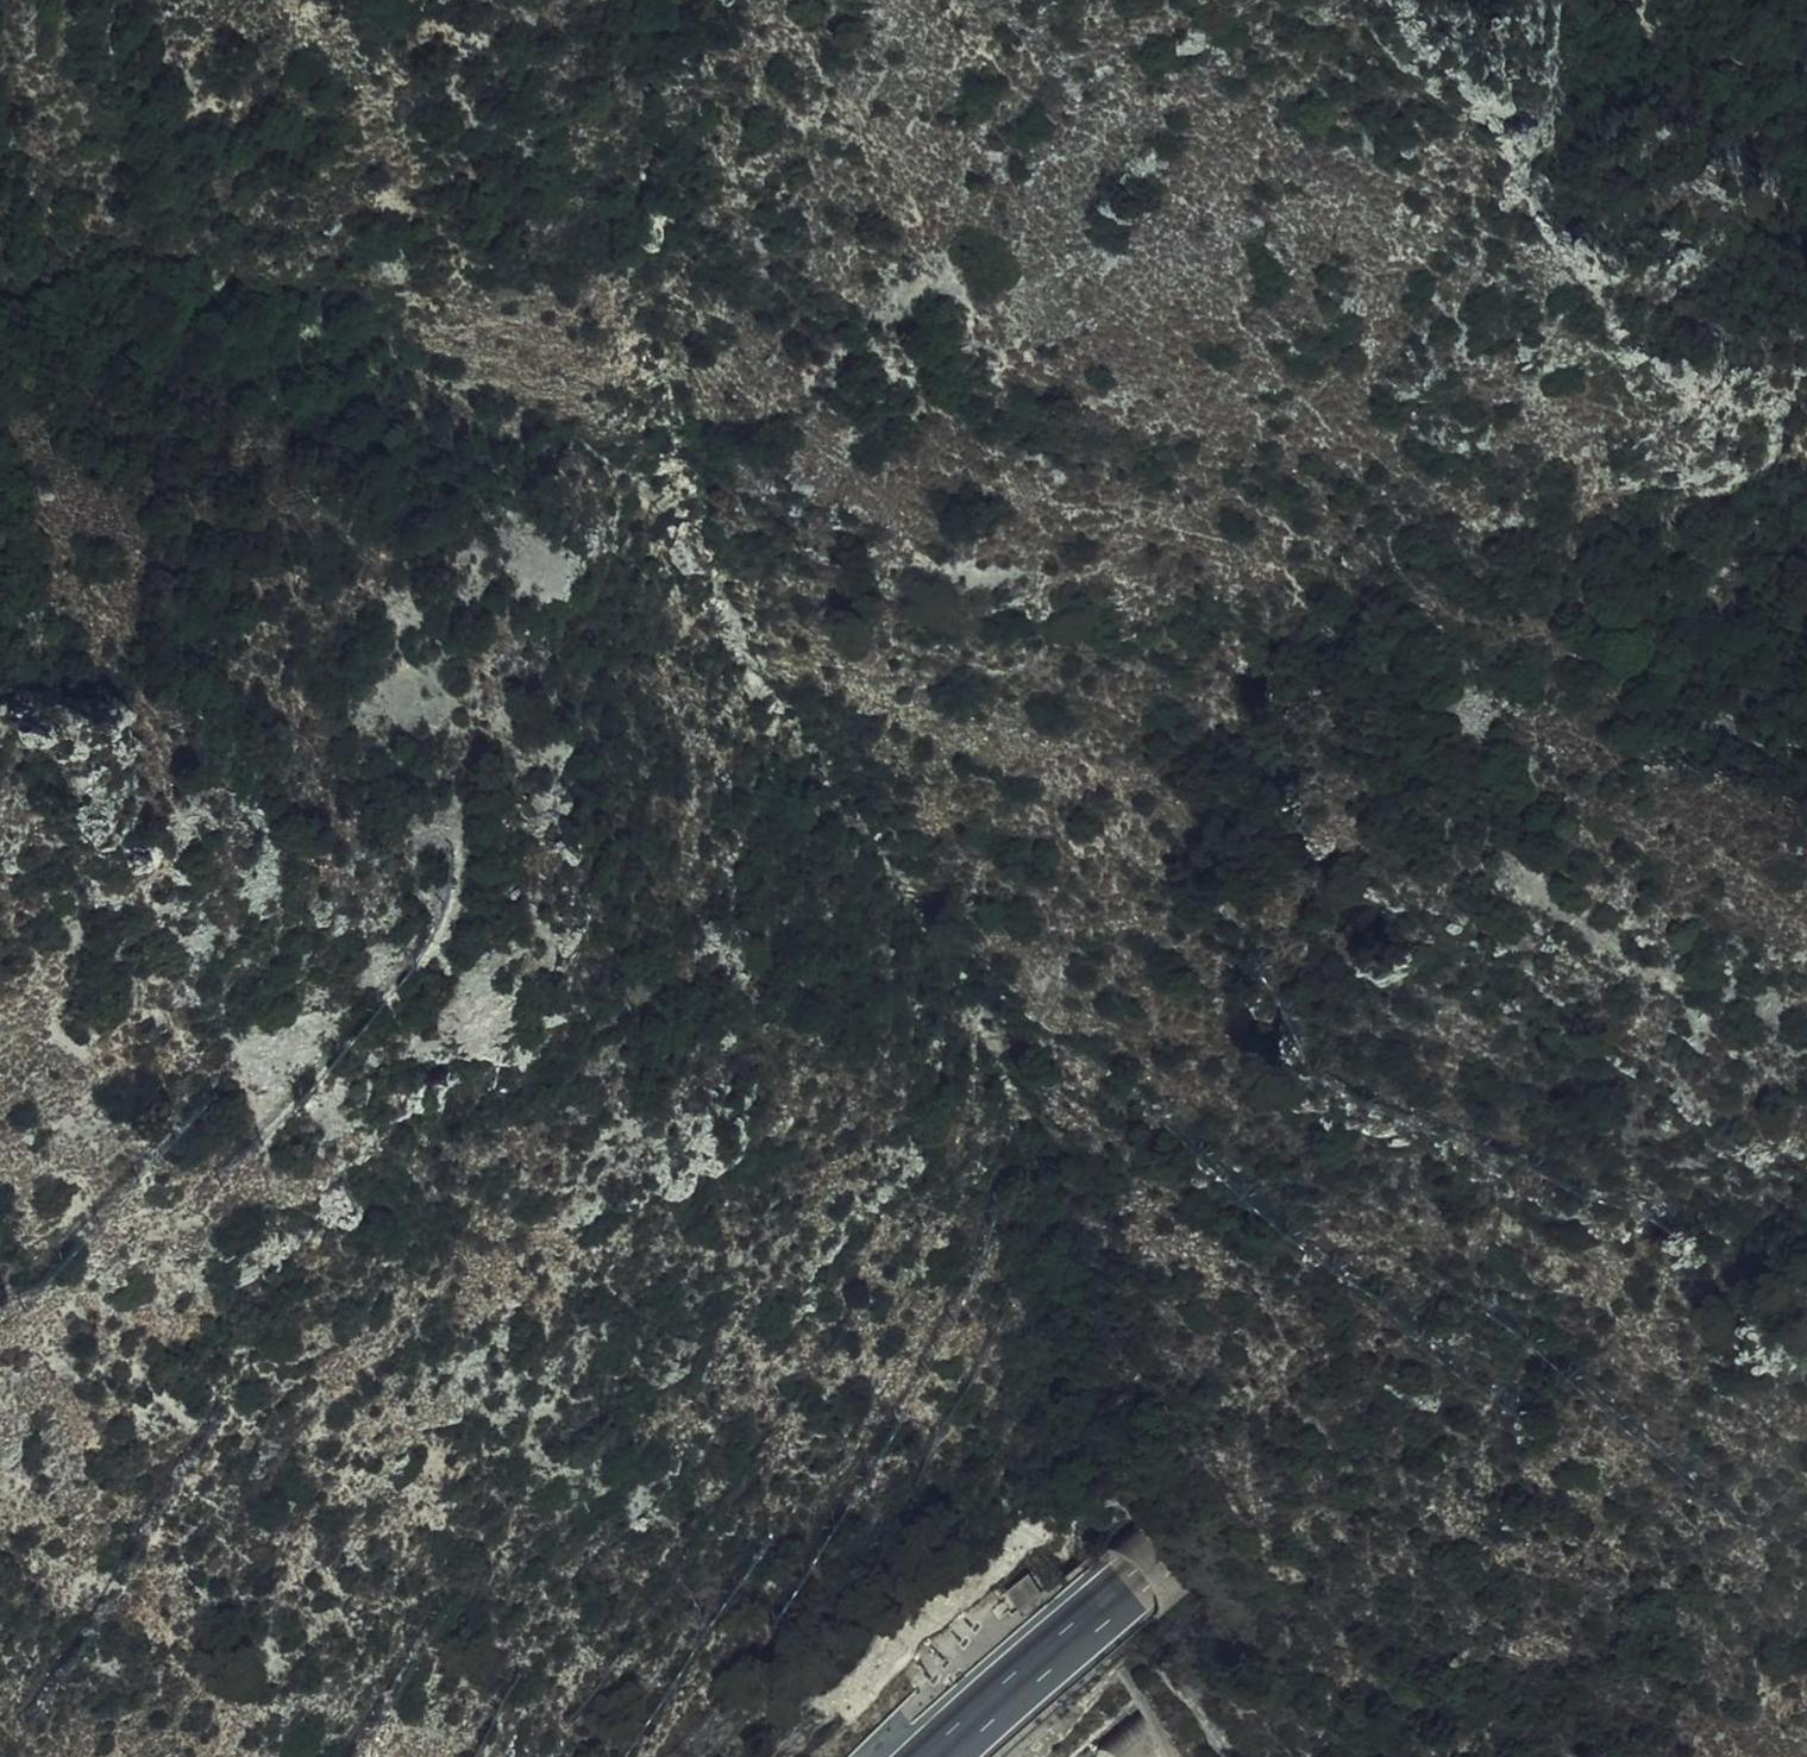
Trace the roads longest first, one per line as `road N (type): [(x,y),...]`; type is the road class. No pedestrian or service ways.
road 1 (motorway): [(1806,1054),(1528,1257),(937,1756)]
road 2 (motorway): [(1144,1756),(1624,1371),(1806,1251)]

